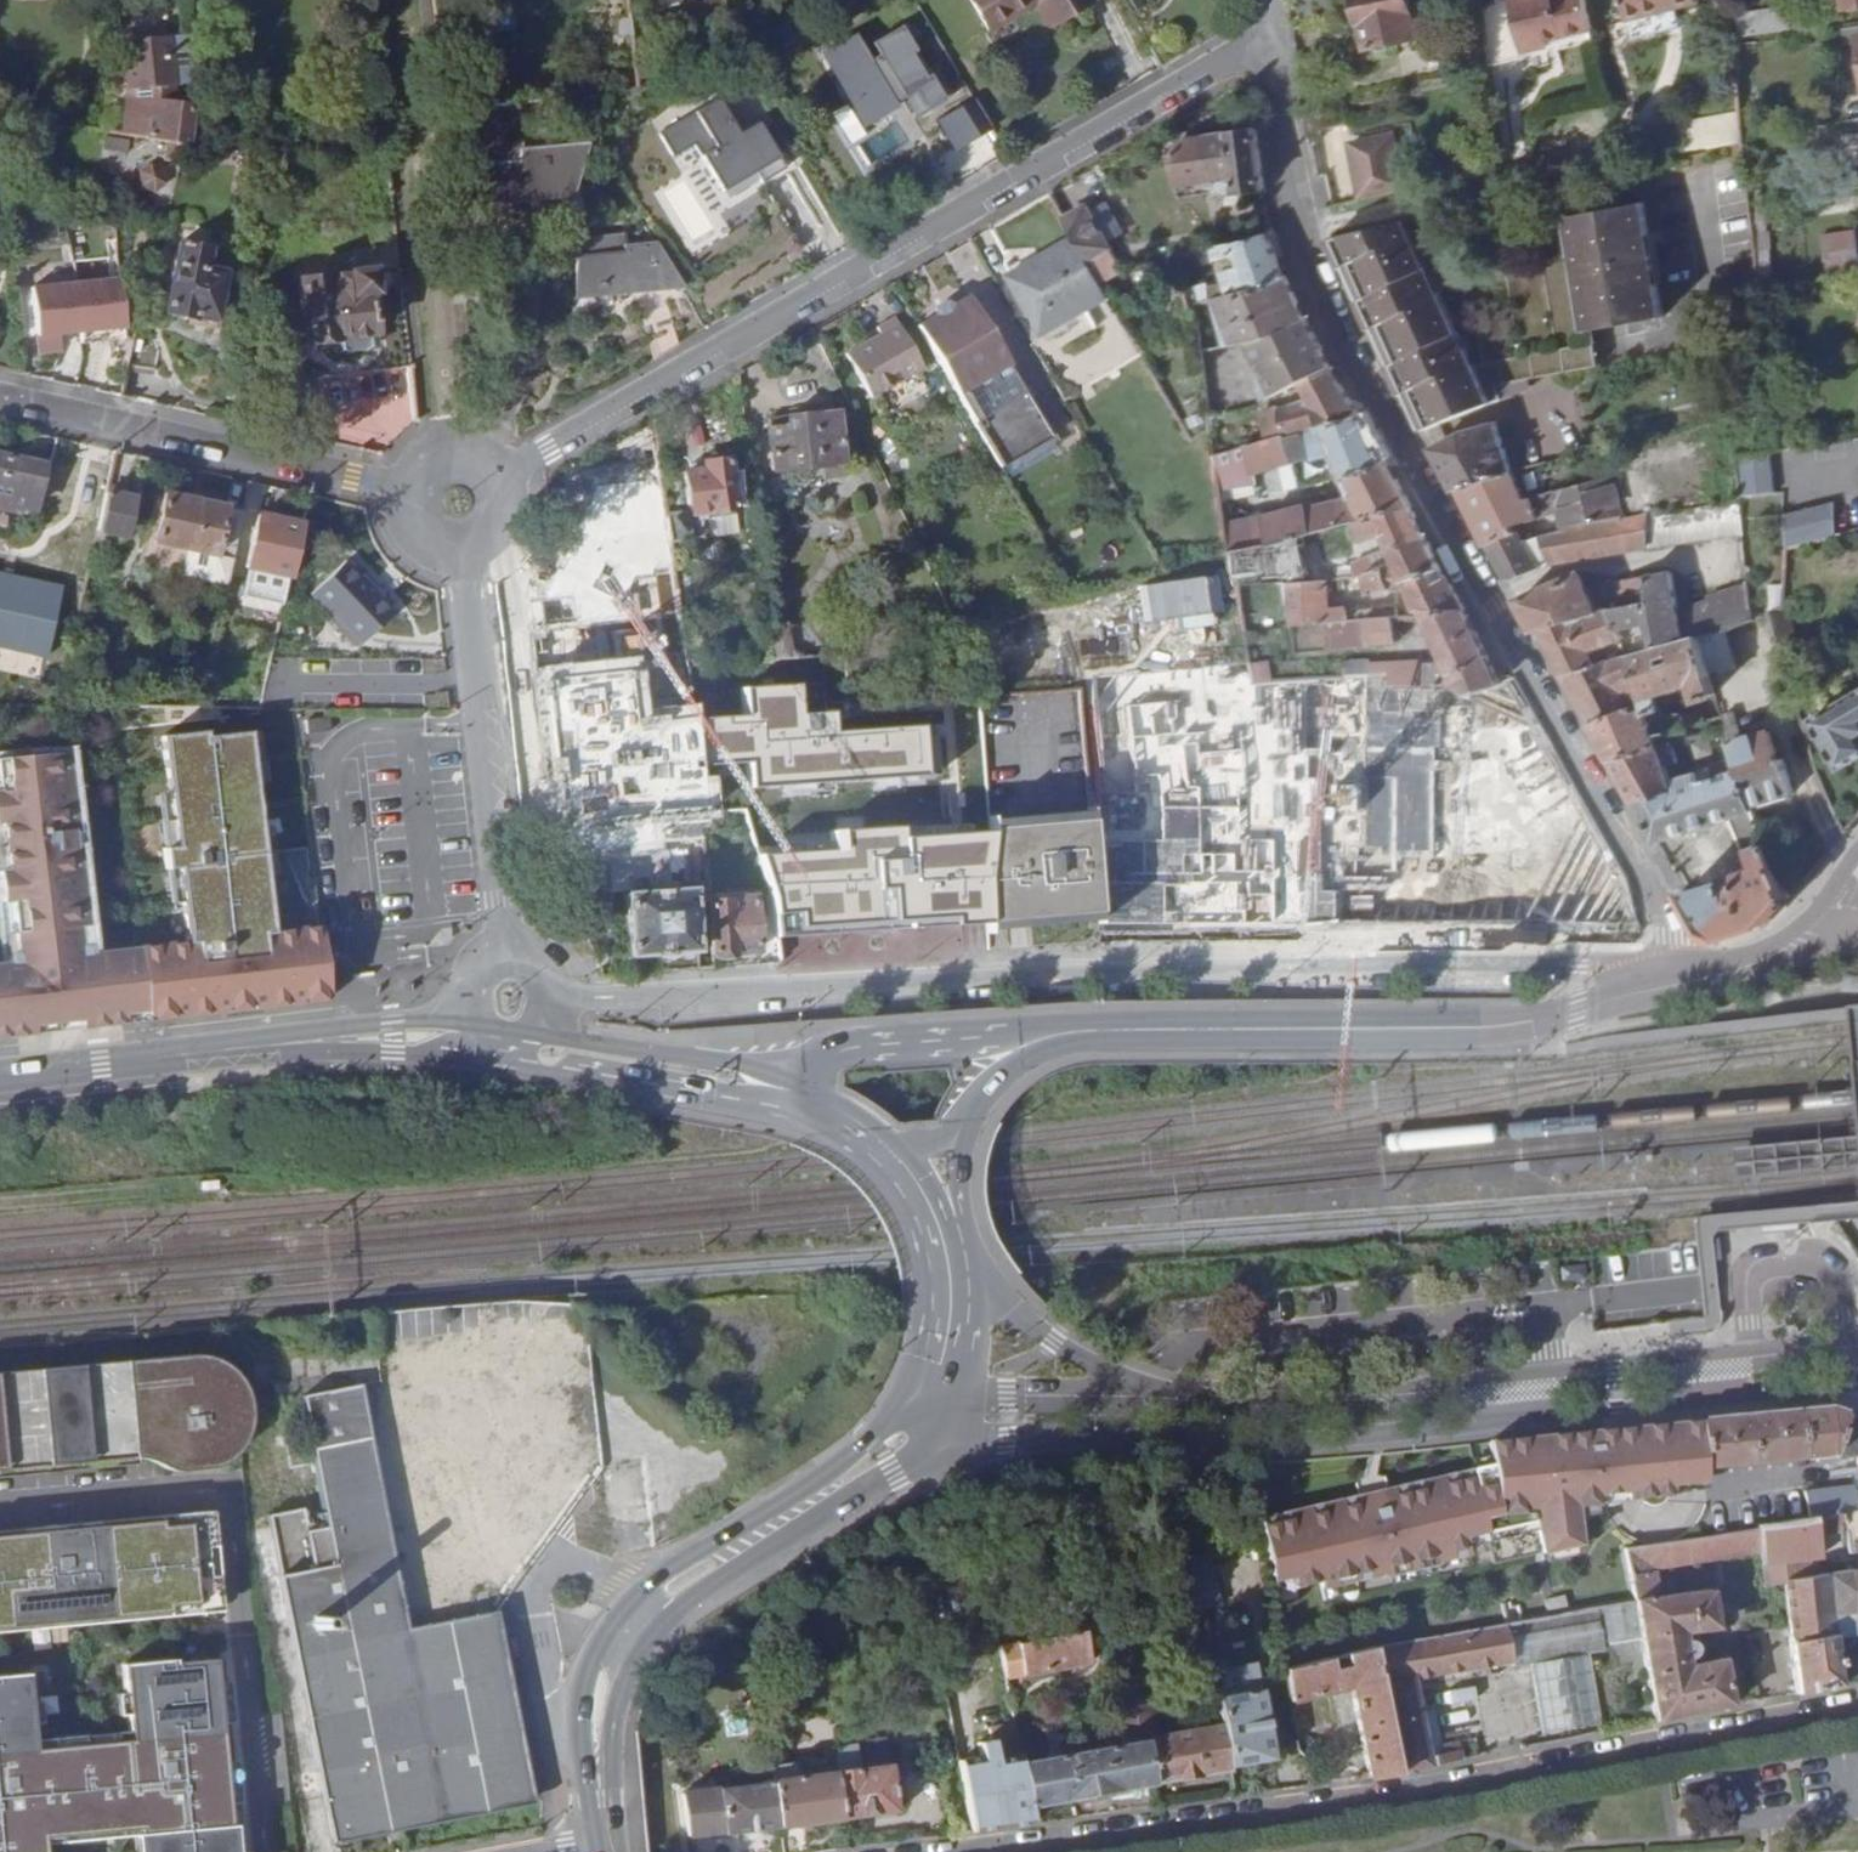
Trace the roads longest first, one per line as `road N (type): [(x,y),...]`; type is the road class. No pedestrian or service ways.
road 1 (residential): [(1679,982),(1579,964),(1168,971),(551,1003)]
road 2 (residential): [(1260,31),(1280,222),(1662,925),(1679,982)]
road 3 (unclassified): [(932,1433),(1276,1442),(1857,1383)]
road 4 (residential): [(504,477),(1260,31)]
road 5 (unclassified): [(1008,1851),(1857,1708)]
road 6 (unclassified): [(1857,1343),(1293,1400),(1138,1388)]
road 7 (tertiary): [(1045,1037),(1473,1026),(1575,1011),(1679,982)]
road 8 (secondary): [(898,1400),(831,1469),(658,1575),(611,1625),(590,1671),(583,1715),(587,1794),(603,1821)]
road 9 (secondary): [(603,1821),(616,1793),(623,1684),(654,1631),(712,1581),(891,1469),(932,1433)]
road 10 (residential): [(0,399),(403,487)]
road 11 (residential): [(462,549),(503,954)]
road 12 (secondary): [(826,1132),(894,1201),(923,1273),(922,1345),(898,1400)]
road 13 (secondary): [(495,1057),(789,1113)]
road 14 (secondary): [(238,1048),(356,1044),(495,1057)]
road 15 (secondary): [(761,1069),(522,1031)]
road 16 (secondary): [(0,1076),(238,1048)]
road 17 (tertiary): [(1045,1037),(809,1058)]
road 18 (secondary): [(443,1019),(238,1048)]
road 19 (unclassified): [(1138,1388),(1050,1344),(967,1288)]
road 20 (unclassified): [(1138,1388),(1007,1387),(951,1396)]
road 21 (tertiary): [(1679,982),(1792,951),(1828,922)]
road 22 (residential): [(504,477),(481,451),(447,445),(411,467),(403,487)]
road 23 (tertiary): [(957,1124),(989,1077),(1045,1037)]

